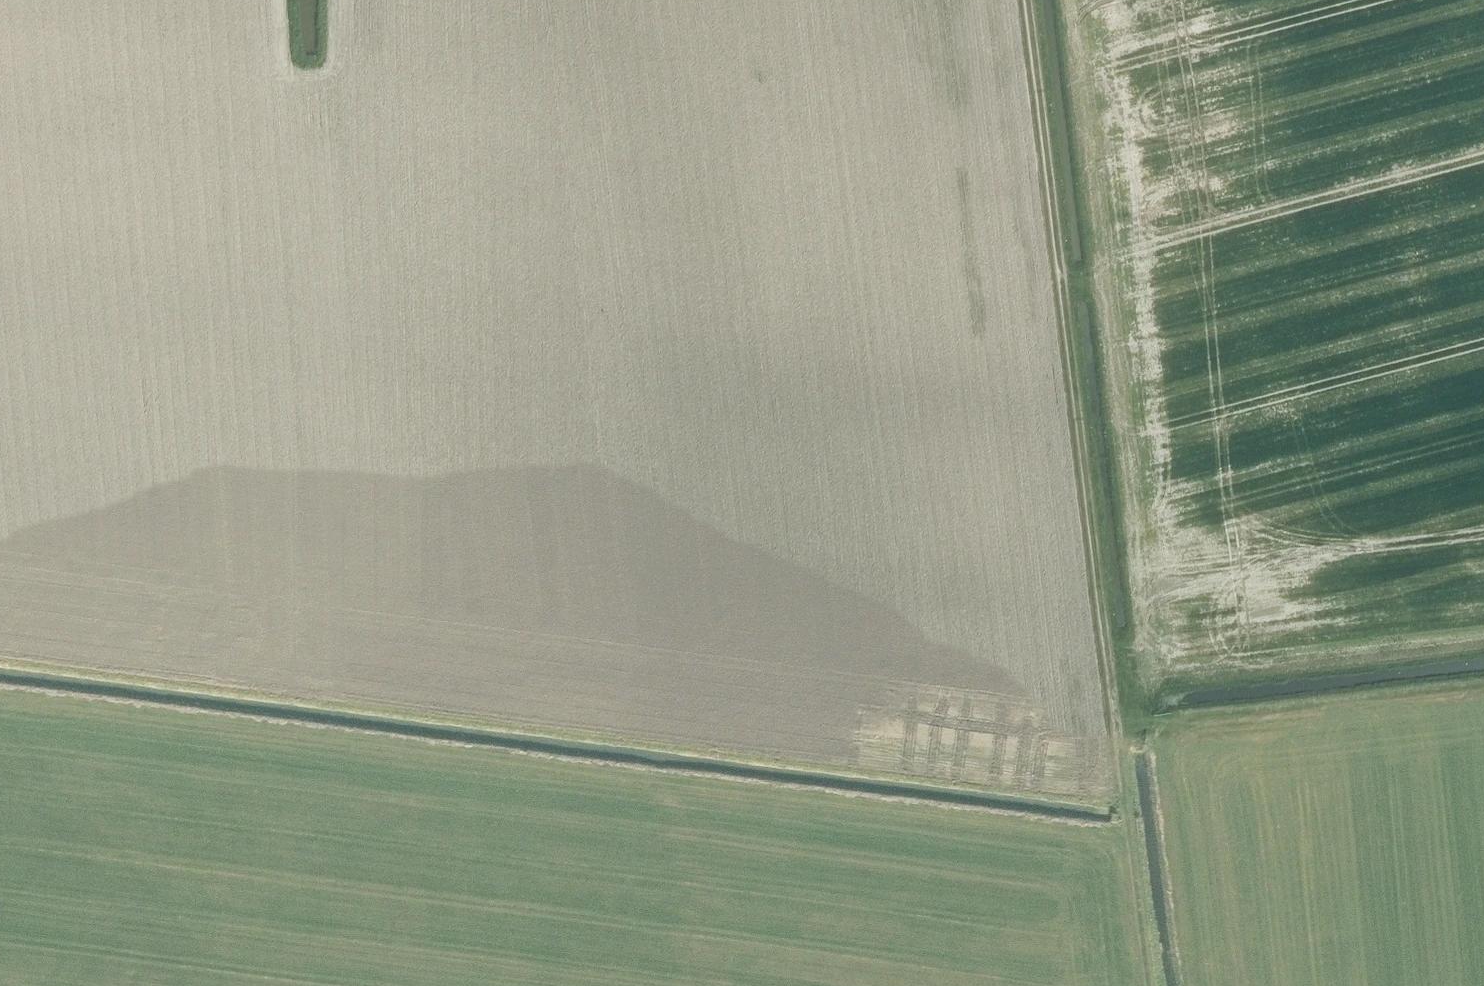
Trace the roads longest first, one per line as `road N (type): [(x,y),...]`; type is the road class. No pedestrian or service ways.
road 1 (track): [(1149,985),(1027,0)]

